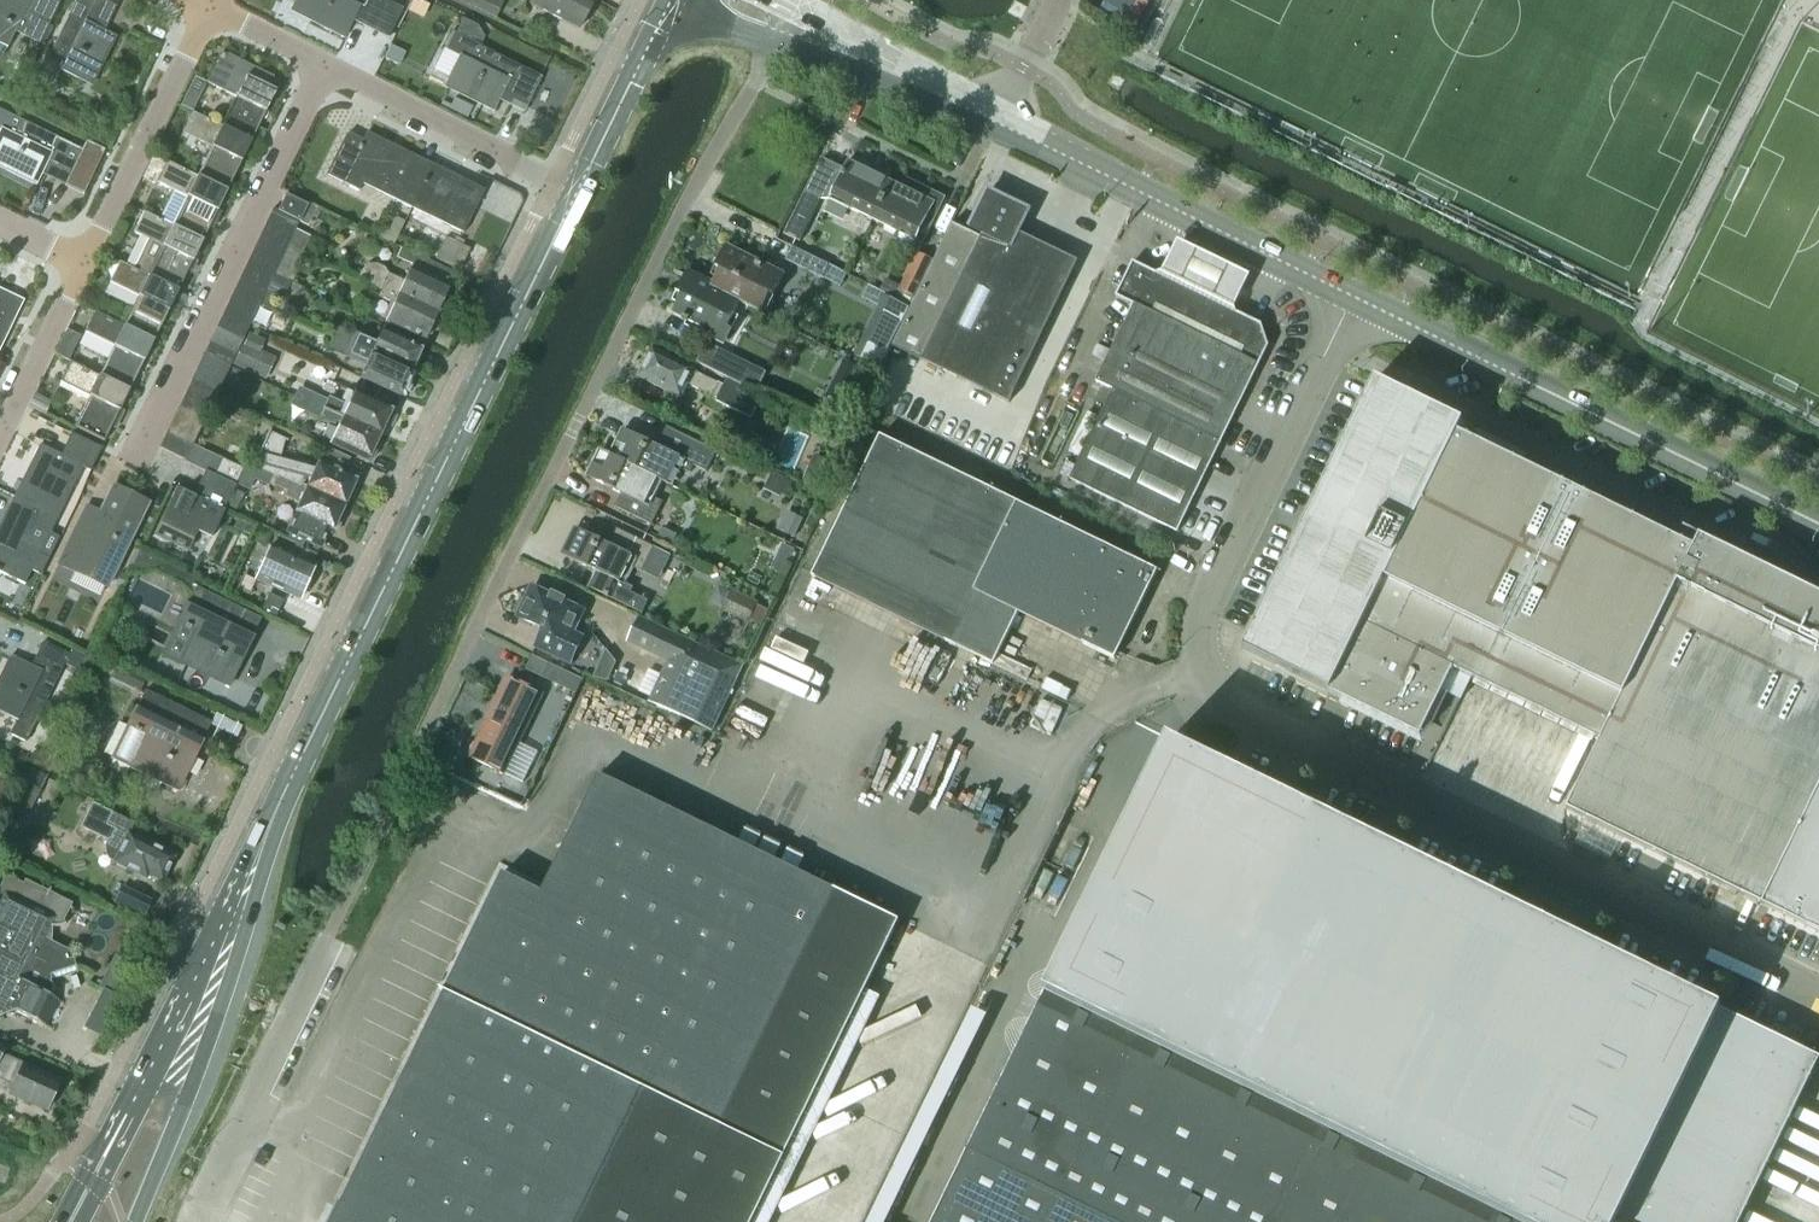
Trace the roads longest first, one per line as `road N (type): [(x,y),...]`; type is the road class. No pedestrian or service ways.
road 1 (unclassified): [(1818,1000),(1220,702),(1202,667),(1202,617),(1353,300)]
road 2 (residential): [(332,931),(686,205),(779,43)]
road 3 (secondary): [(284,794),(579,193)]
road 4 (secondary): [(1353,300),(1818,526)]
road 5 (secondary): [(135,1221),(222,1003),(284,794)]
road 6 (residential): [(135,464),(330,67)]
road 7 (secondary): [(1000,125),(1353,300)]
road 8 (secondary): [(284,794),(126,1112)]
road 9 (unclassified): [(199,1221),(332,931)]
road 10 (residential): [(82,264),(210,9)]
road 11 (residential): [(554,179),(330,67)]
road 12 (secondary): [(779,43),(1000,125)]
road 13 (secondary): [(1000,125),(804,9)]
road 14 (secondary): [(579,193),(669,0)]
road 15 (residential): [(0,429),(82,264)]
road 16 (residential): [(330,67),(210,9)]
road 17 (secondary): [(126,1112),(108,1129),(60,1221)]
road 18 (secondary): [(126,1112),(121,1145),(82,1221)]

